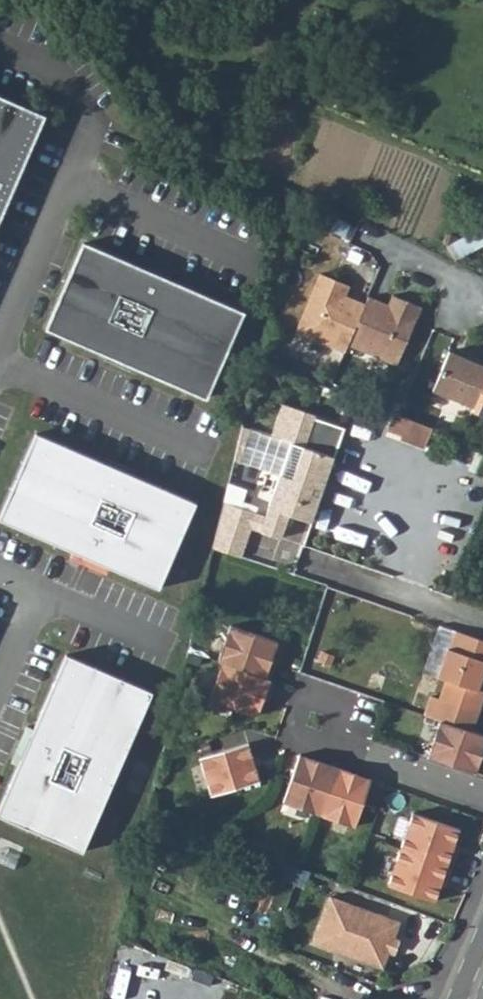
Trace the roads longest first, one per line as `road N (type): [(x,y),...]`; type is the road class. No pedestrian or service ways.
road 1 (residential): [(482,795),(365,750),(326,717)]

